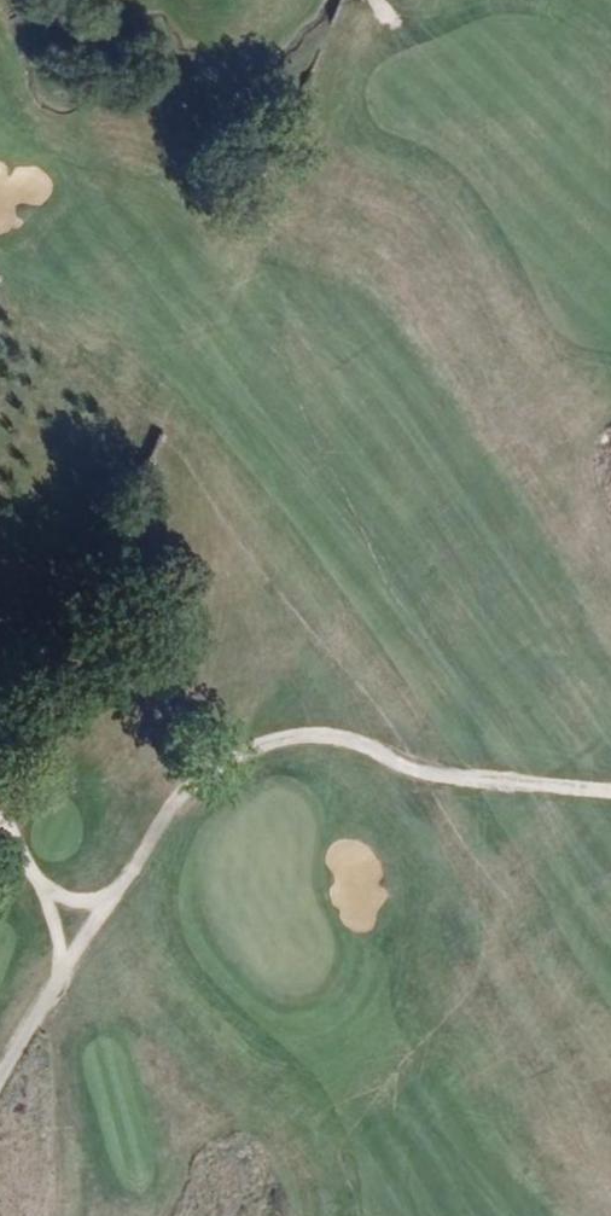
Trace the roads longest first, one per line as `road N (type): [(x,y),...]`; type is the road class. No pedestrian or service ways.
road 1 (track): [(0,827),(45,890),(79,905),(115,897),(178,798),(266,743),(320,736),(376,747),(421,771),(610,792)]

